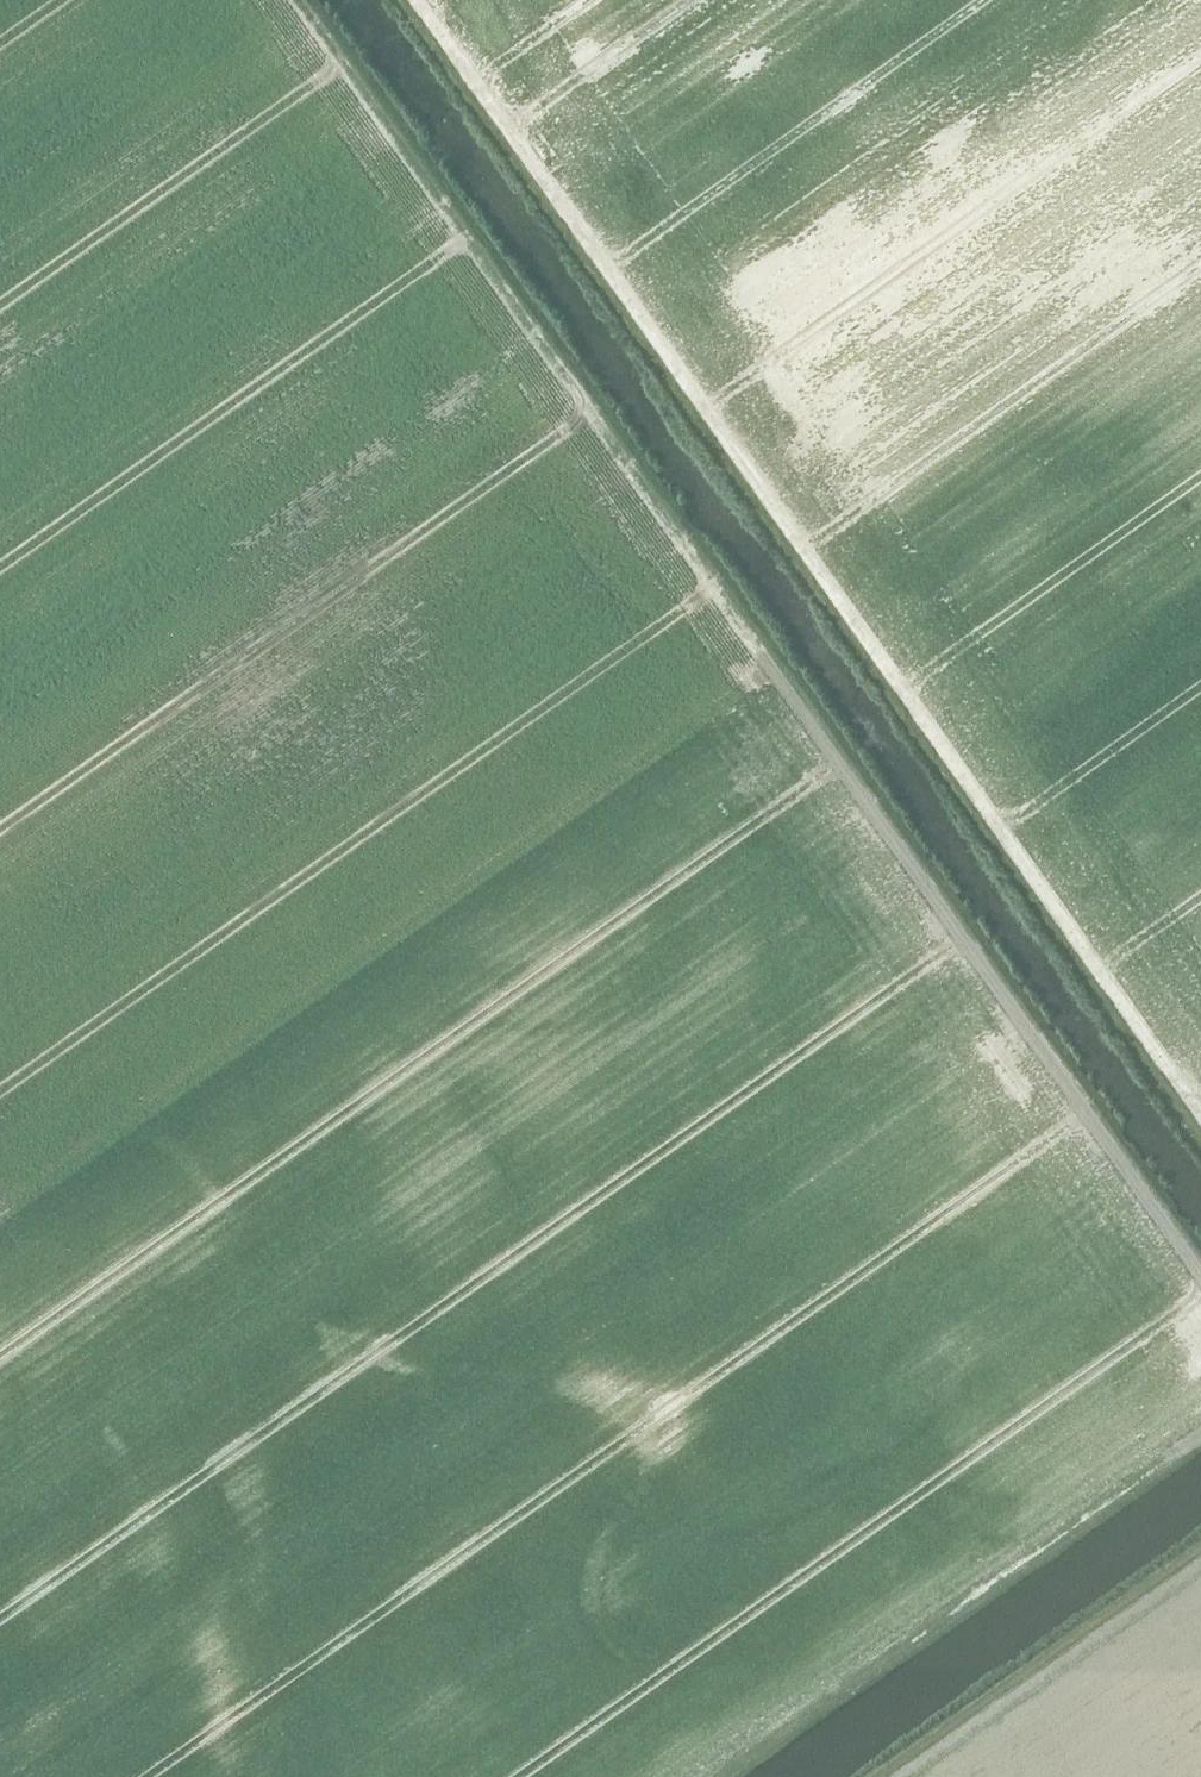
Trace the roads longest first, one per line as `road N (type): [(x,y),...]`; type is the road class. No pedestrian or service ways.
road 1 (track): [(418,0),(1200,1112)]

